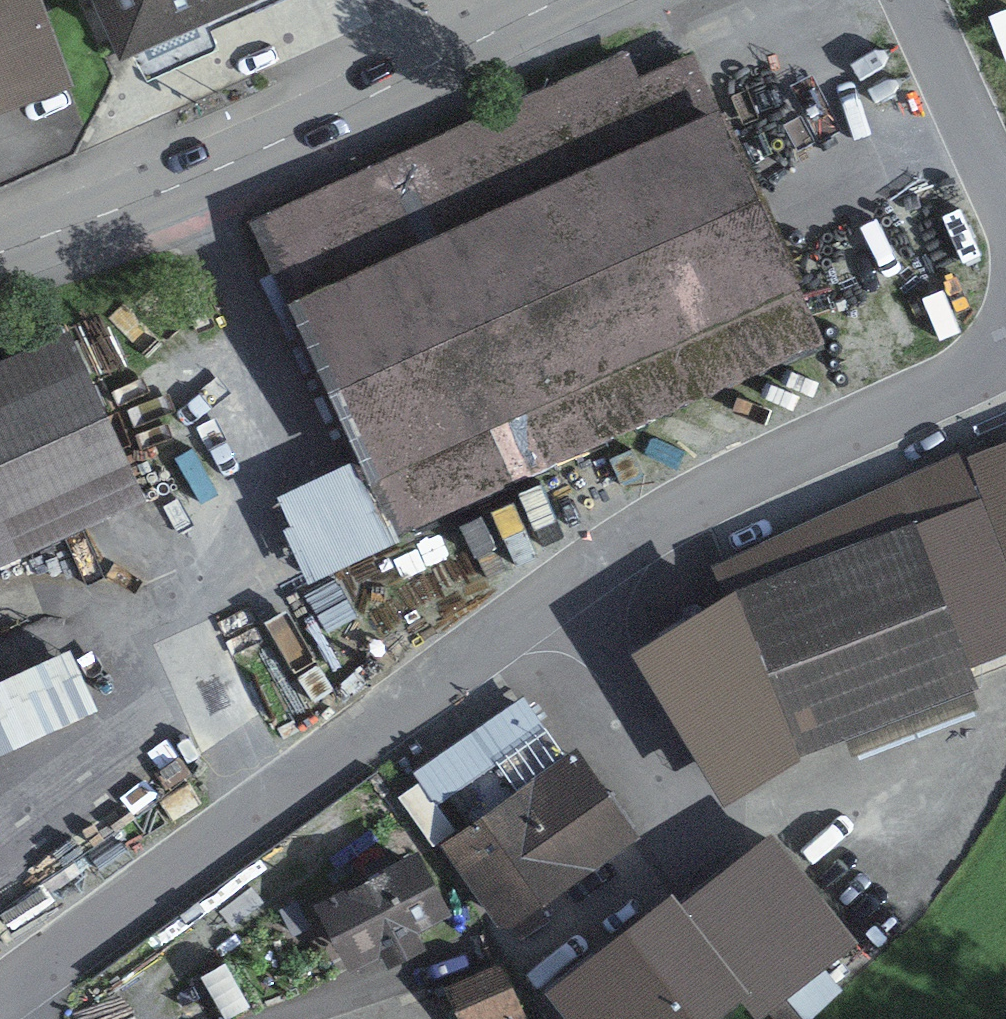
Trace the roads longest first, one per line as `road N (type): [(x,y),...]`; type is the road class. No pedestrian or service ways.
road 1 (residential): [(1005,342),(968,377),(810,447),(616,549),(407,696),(0,1003)]
road 2 (primary): [(0,255),(416,73)]
road 3 (residential): [(916,0),(1005,196)]
road 4 (primary): [(416,73),(567,0)]

